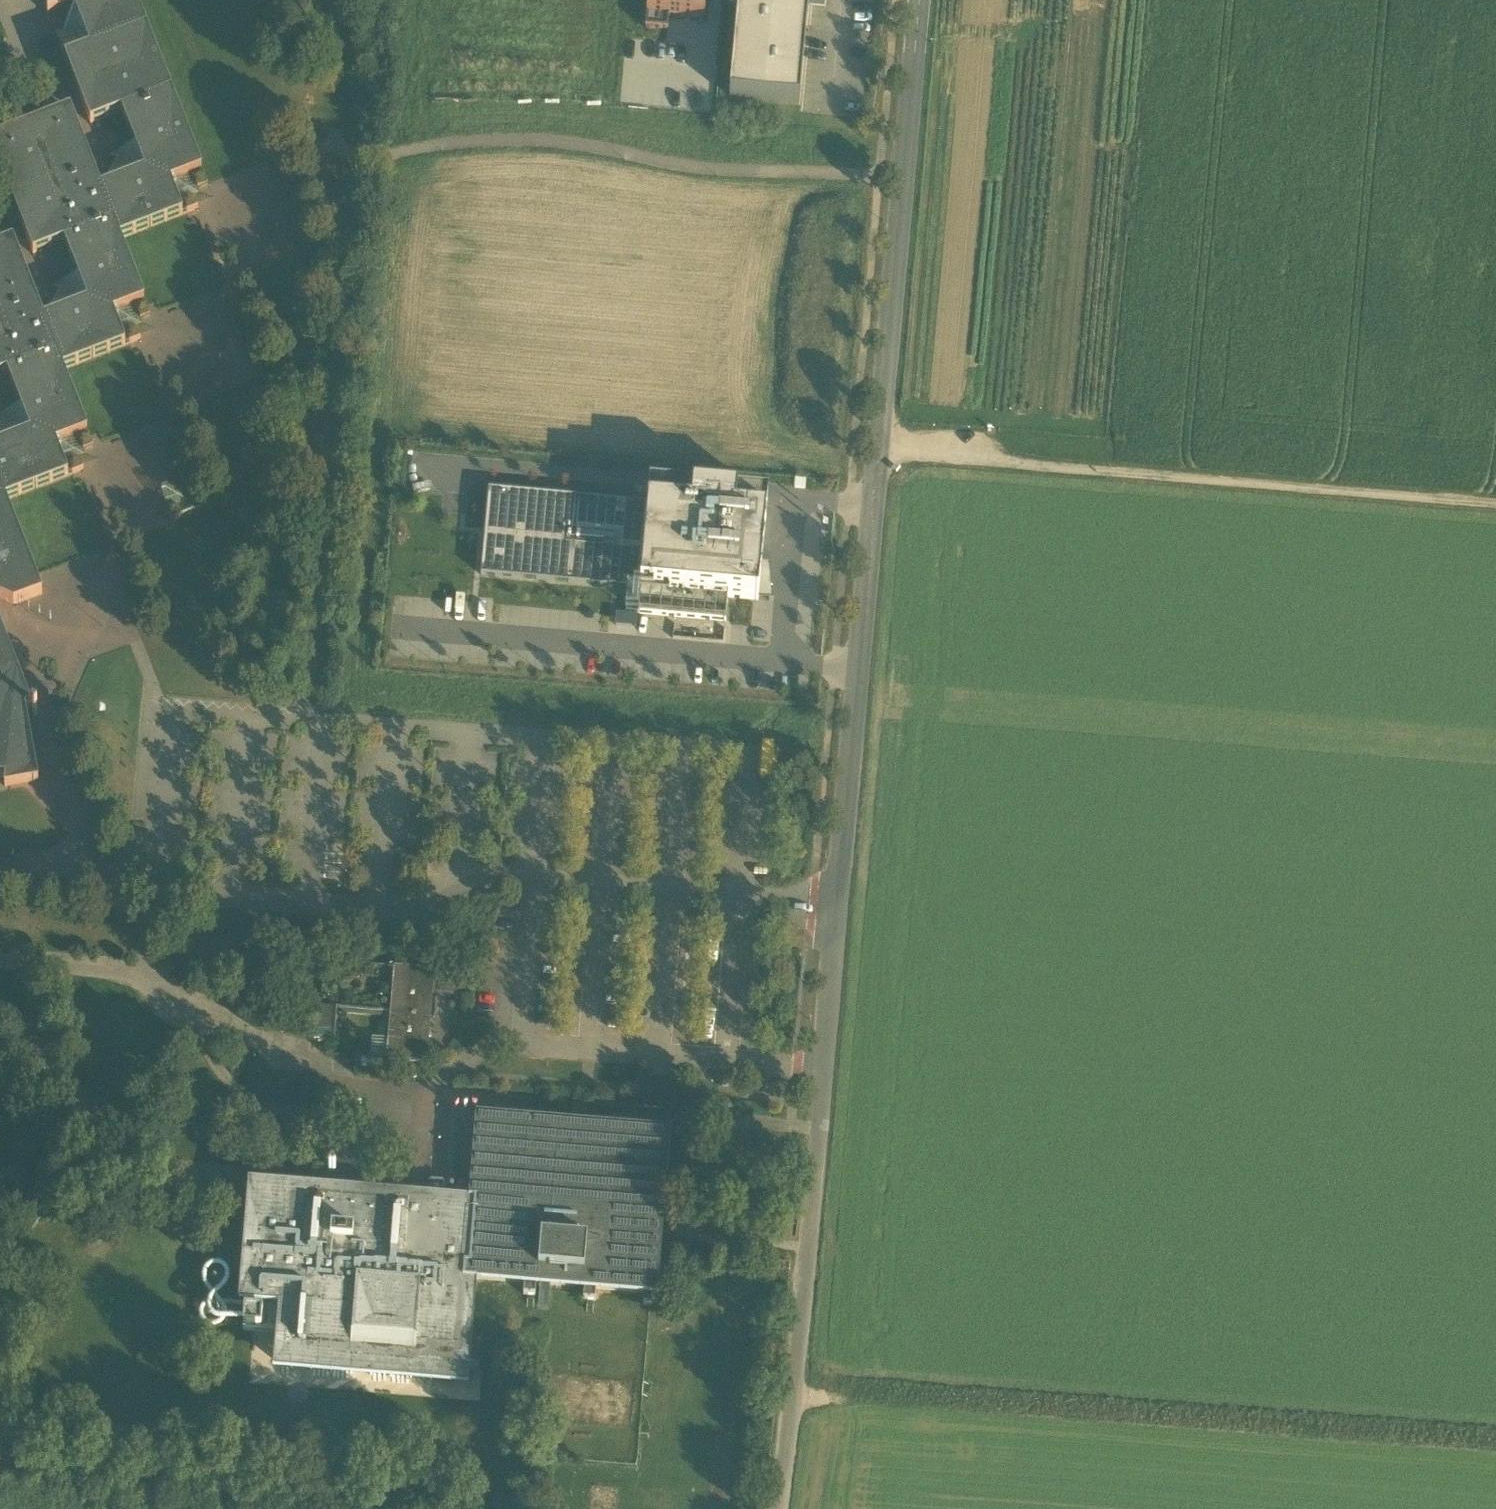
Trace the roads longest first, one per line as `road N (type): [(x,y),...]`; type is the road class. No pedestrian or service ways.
road 1 (residential): [(919,0),(780,1508)]
road 2 (track): [(1495,501),(877,451)]
road 3 (residential): [(460,875),(436,909),(0,877)]

